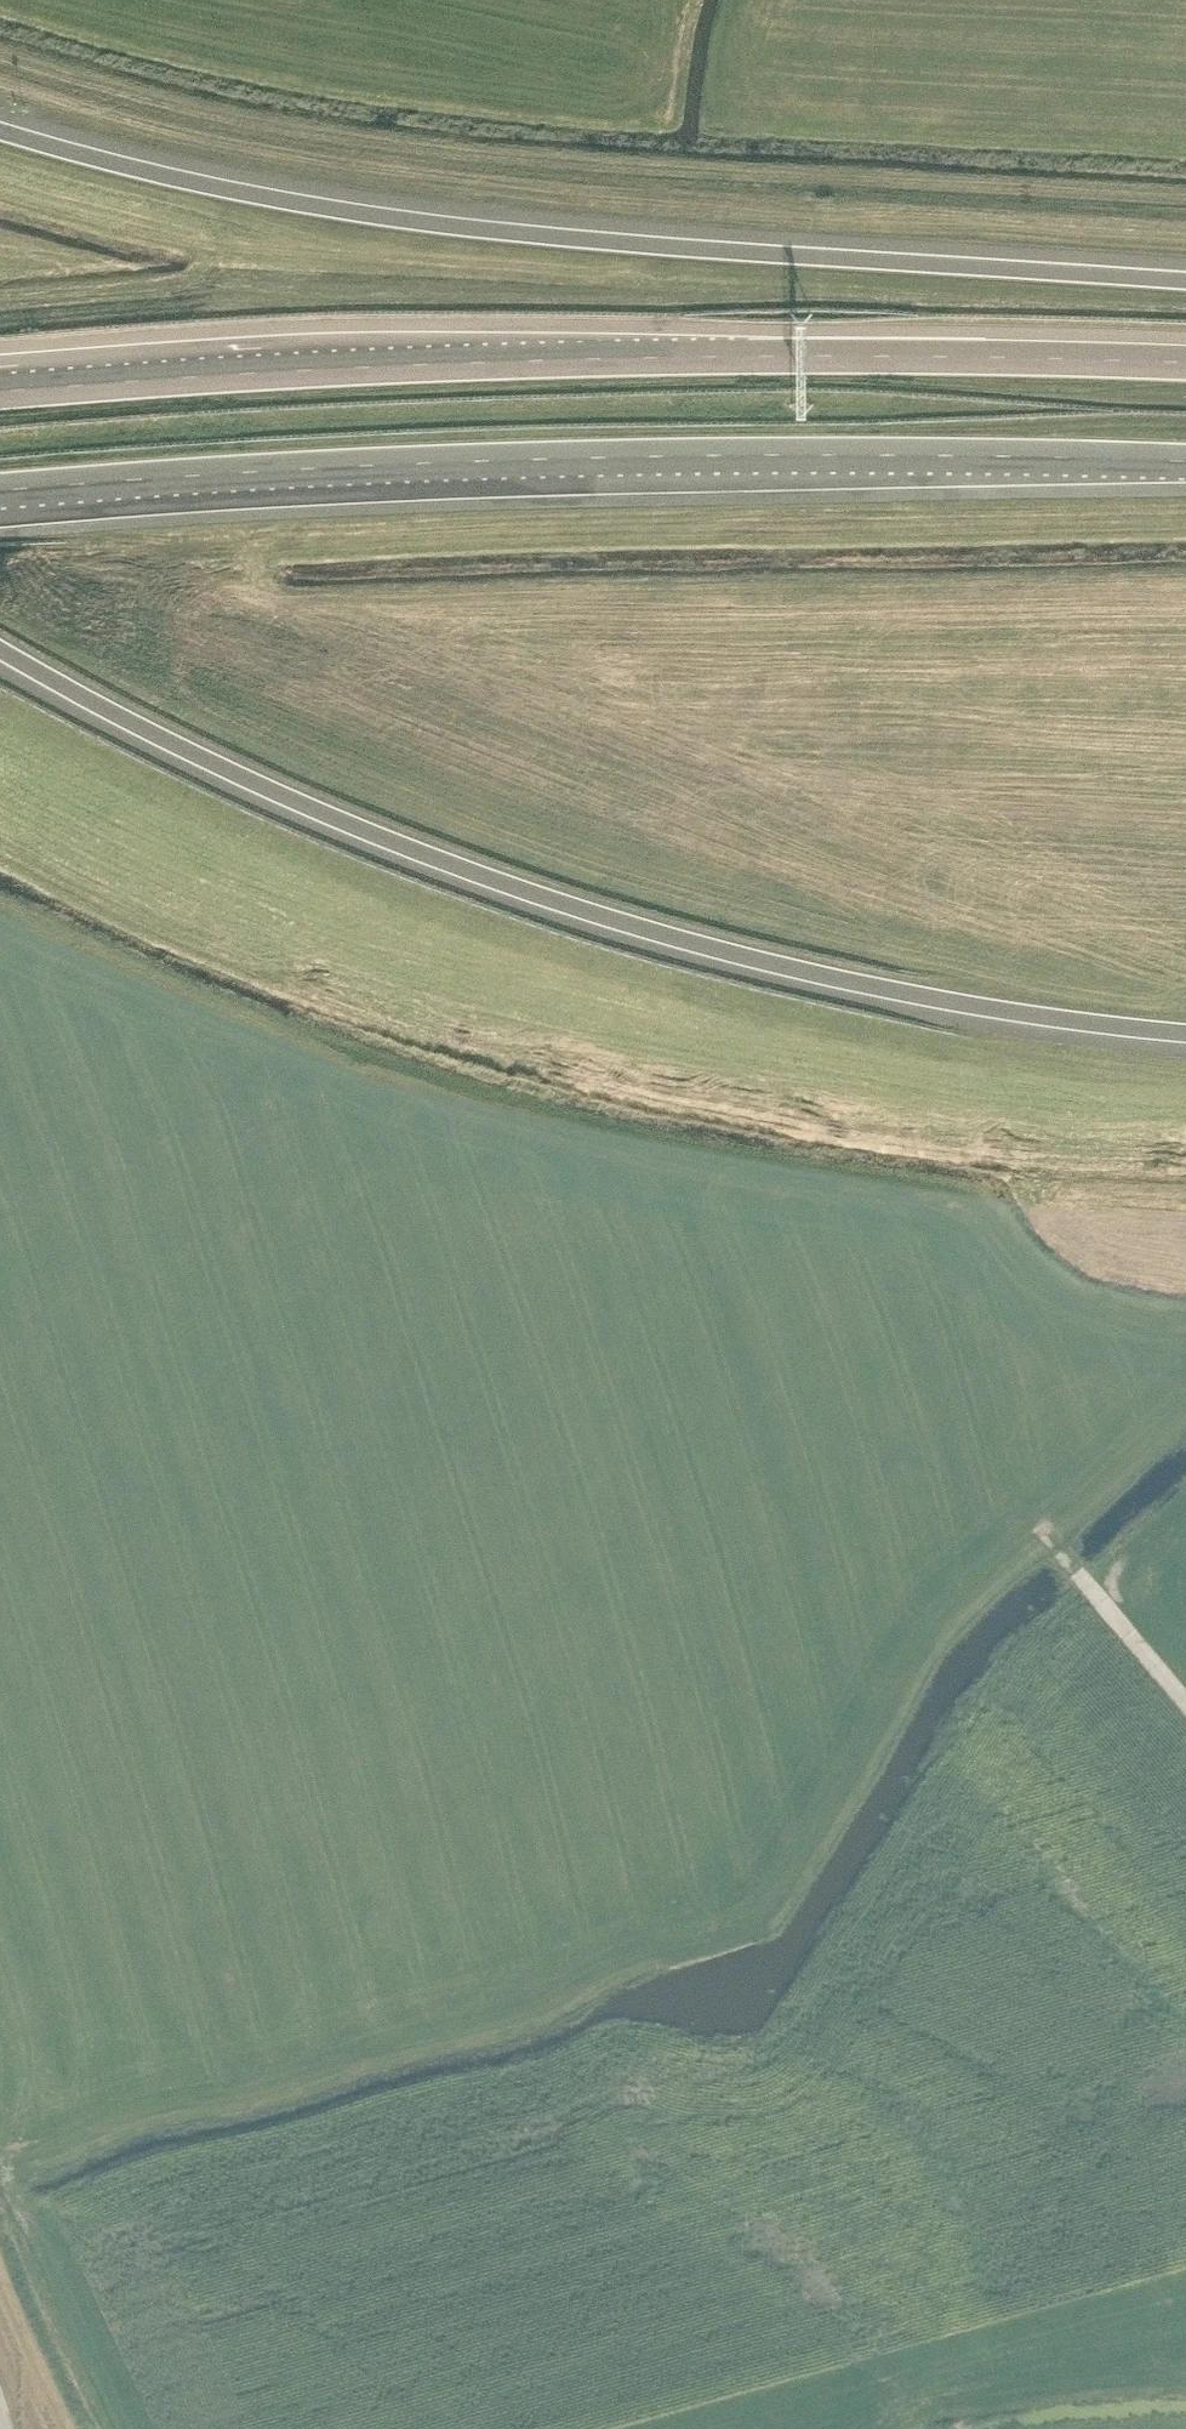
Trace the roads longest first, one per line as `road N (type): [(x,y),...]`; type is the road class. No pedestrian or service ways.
road 1 (motorway): [(0,646),(270,786),(558,897),(861,980),(1185,1030)]
road 2 (motorway): [(1185,278),(664,244),(412,218),(208,182),(0,127)]
road 3 (motorway): [(0,489),(608,455),(1185,459)]
road 4 (motorway): [(1185,360),(531,358),(0,389)]
road 5 (track): [(1185,1702),(1064,1556)]

